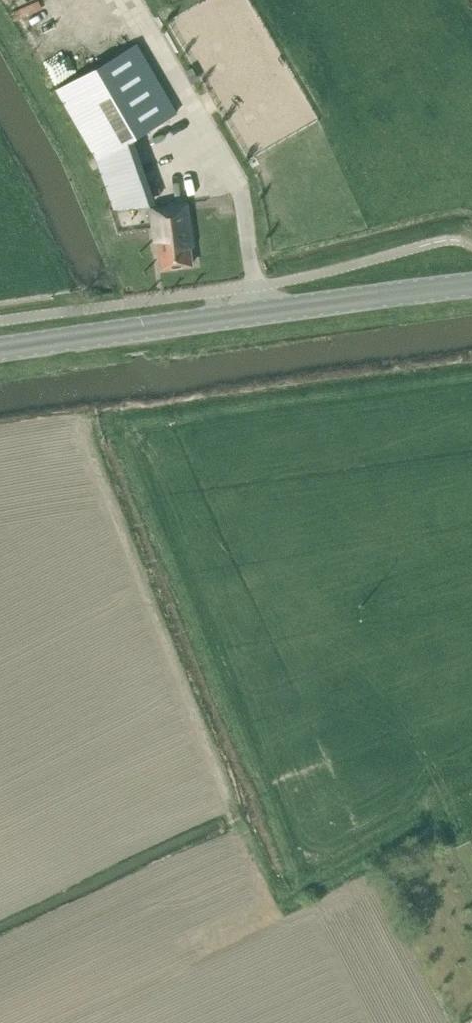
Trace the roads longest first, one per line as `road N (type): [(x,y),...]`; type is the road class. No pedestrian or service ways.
road 1 (primary): [(0,349),(471,283)]

